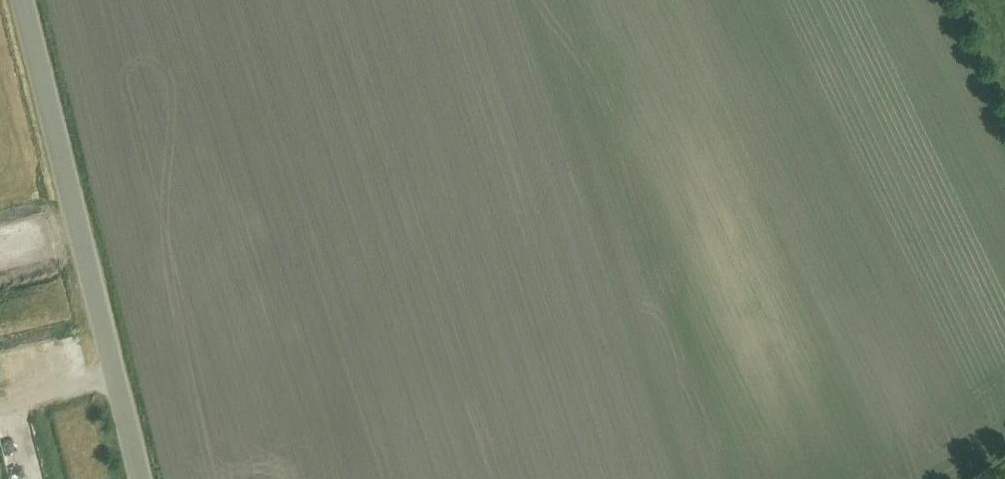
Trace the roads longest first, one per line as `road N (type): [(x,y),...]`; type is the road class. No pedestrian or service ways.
road 1 (unclassified): [(139,478),(19,0)]

